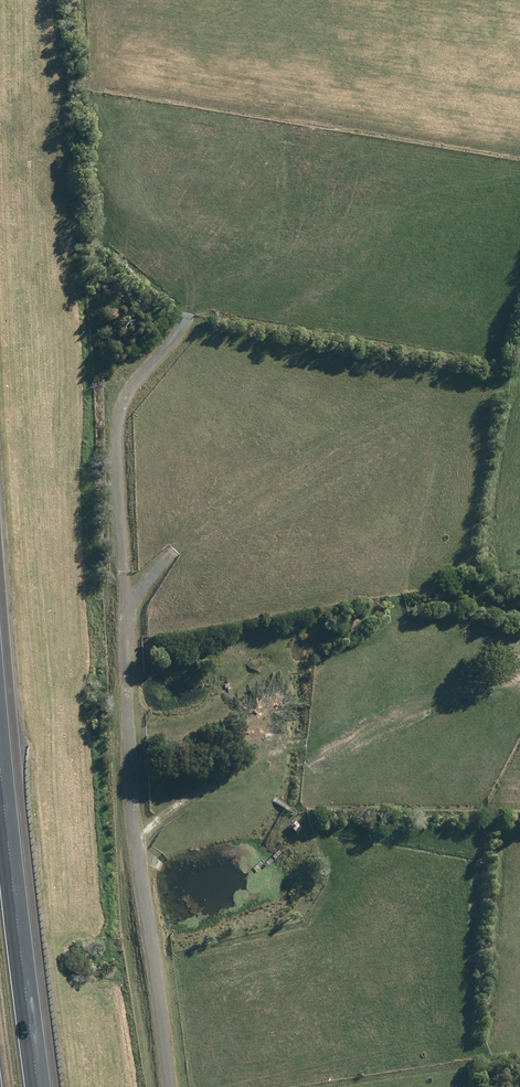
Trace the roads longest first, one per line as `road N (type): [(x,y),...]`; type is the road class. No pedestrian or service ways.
road 1 (track): [(171,1086),(135,835),(117,435),(130,388),(188,315)]
road 2 (motorway): [(0,748),(36,1086)]
road 3 (track): [(137,848),(178,804),(270,753),(312,741)]

